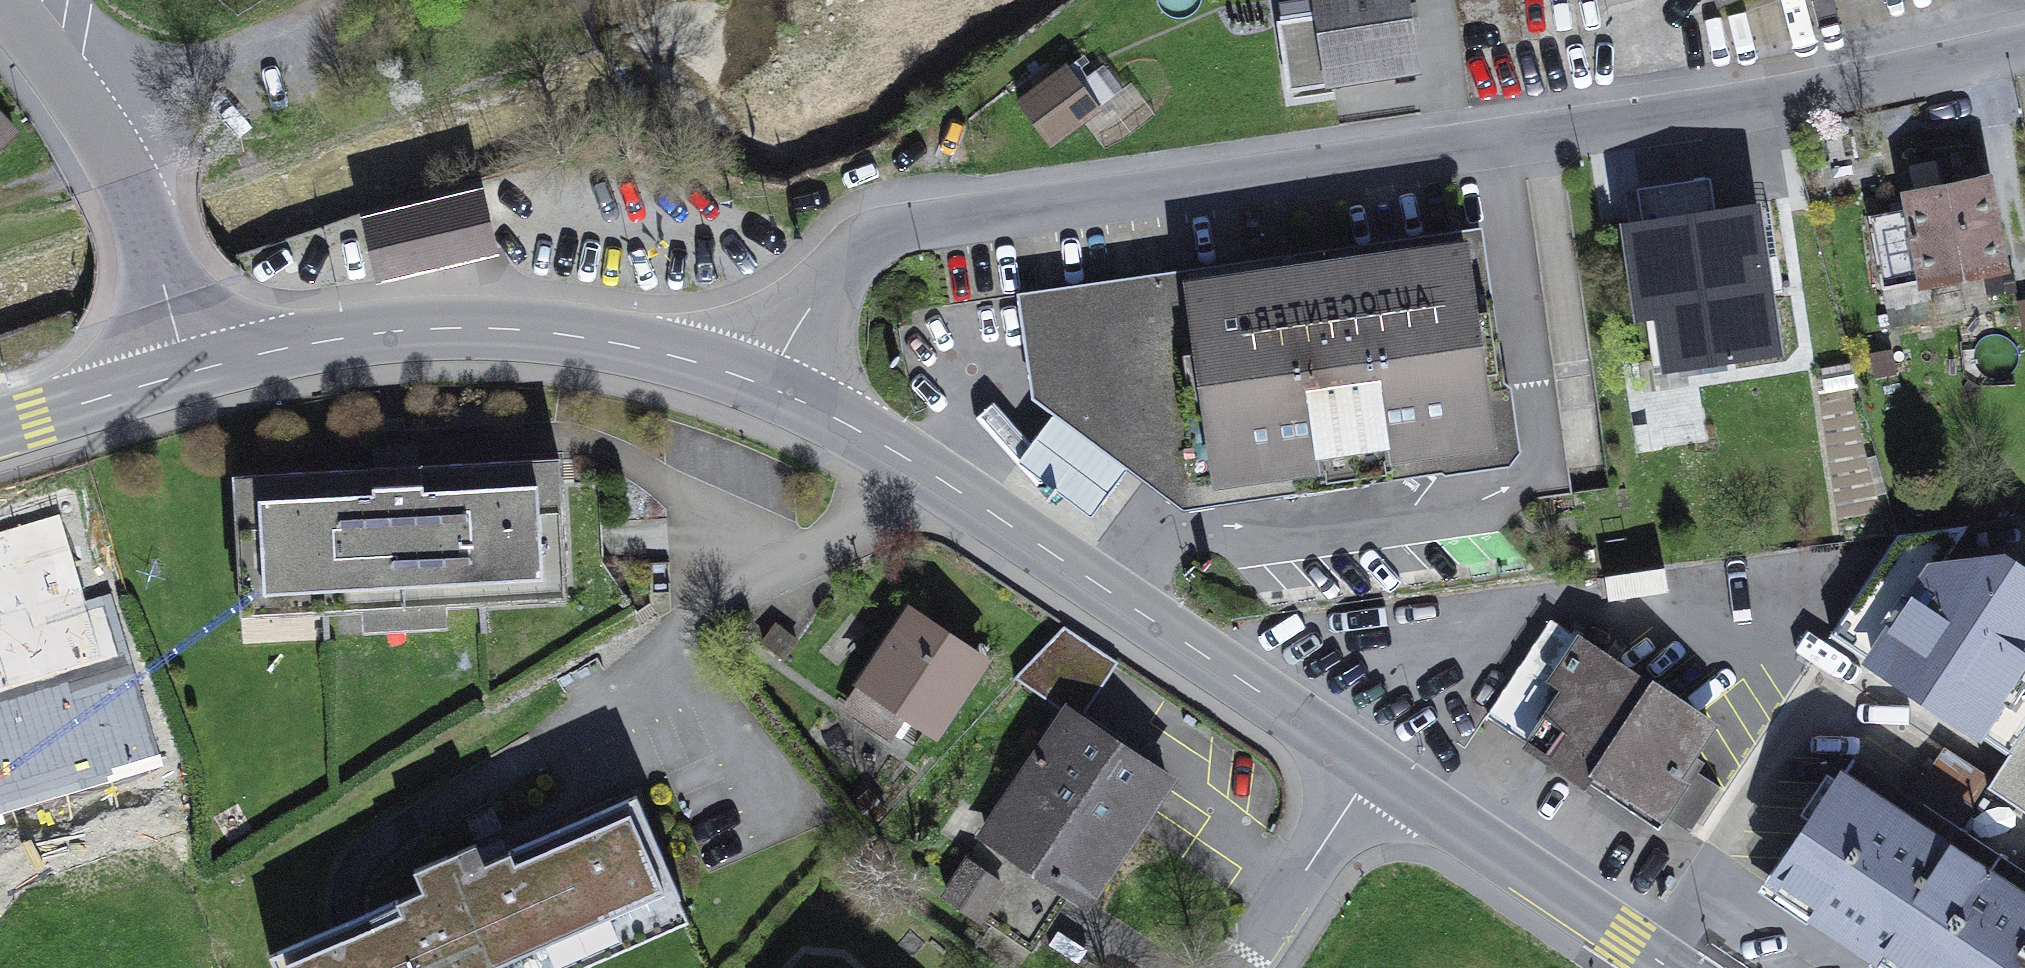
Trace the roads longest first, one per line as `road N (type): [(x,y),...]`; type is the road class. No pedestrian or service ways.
road 1 (residential): [(2024,48),(1765,106),(895,228),(863,239),(836,264),(765,385)]
road 2 (primary): [(1373,769),(945,479),(765,385)]
road 3 (primary): [(765,385),(579,338),(483,330),(291,347),(187,374)]
road 4 (residential): [(1,0),(72,88),(126,178),(187,374)]
road 5 (primary): [(1672,967),(1373,769)]
road 6 (residential): [(1373,769),(1242,967)]
road 7 (primary): [(187,374),(0,428)]
road 8 (track): [(0,199),(116,160)]

